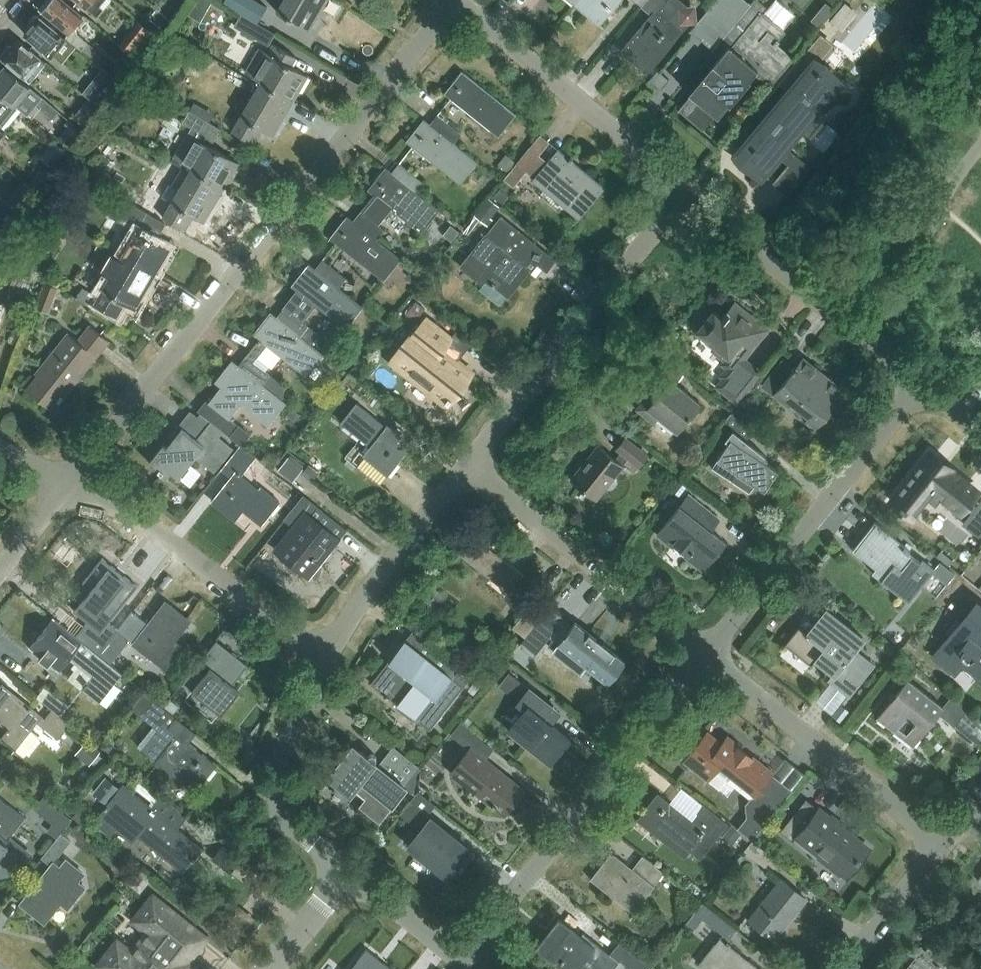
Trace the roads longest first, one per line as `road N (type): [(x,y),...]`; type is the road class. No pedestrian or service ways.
road 1 (residential): [(454,2),(82,472)]
road 2 (residential): [(451,951),(709,654)]
road 3 (residential): [(709,654),(926,387)]
road 4 (residential): [(473,462),(681,188)]
road 5 (residential): [(926,387),(681,188)]
road 6 (residential): [(709,654),(473,462)]
road 7 (residential): [(943,846),(709,654)]
road 8 (residential): [(320,658),(82,472)]
road 9 (residential): [(681,188),(454,2)]
road 10 (residential): [(351,869),(274,803),(269,772),(272,741),(320,658)]
road 11 (residential): [(320,658),(473,462)]
road 12 (residential): [(846,968),(943,846)]
road 13 (residential): [(82,472),(0,579)]
road 14 (residential): [(451,951),(351,869)]
road 15 (residential): [(272,968),(351,869)]

